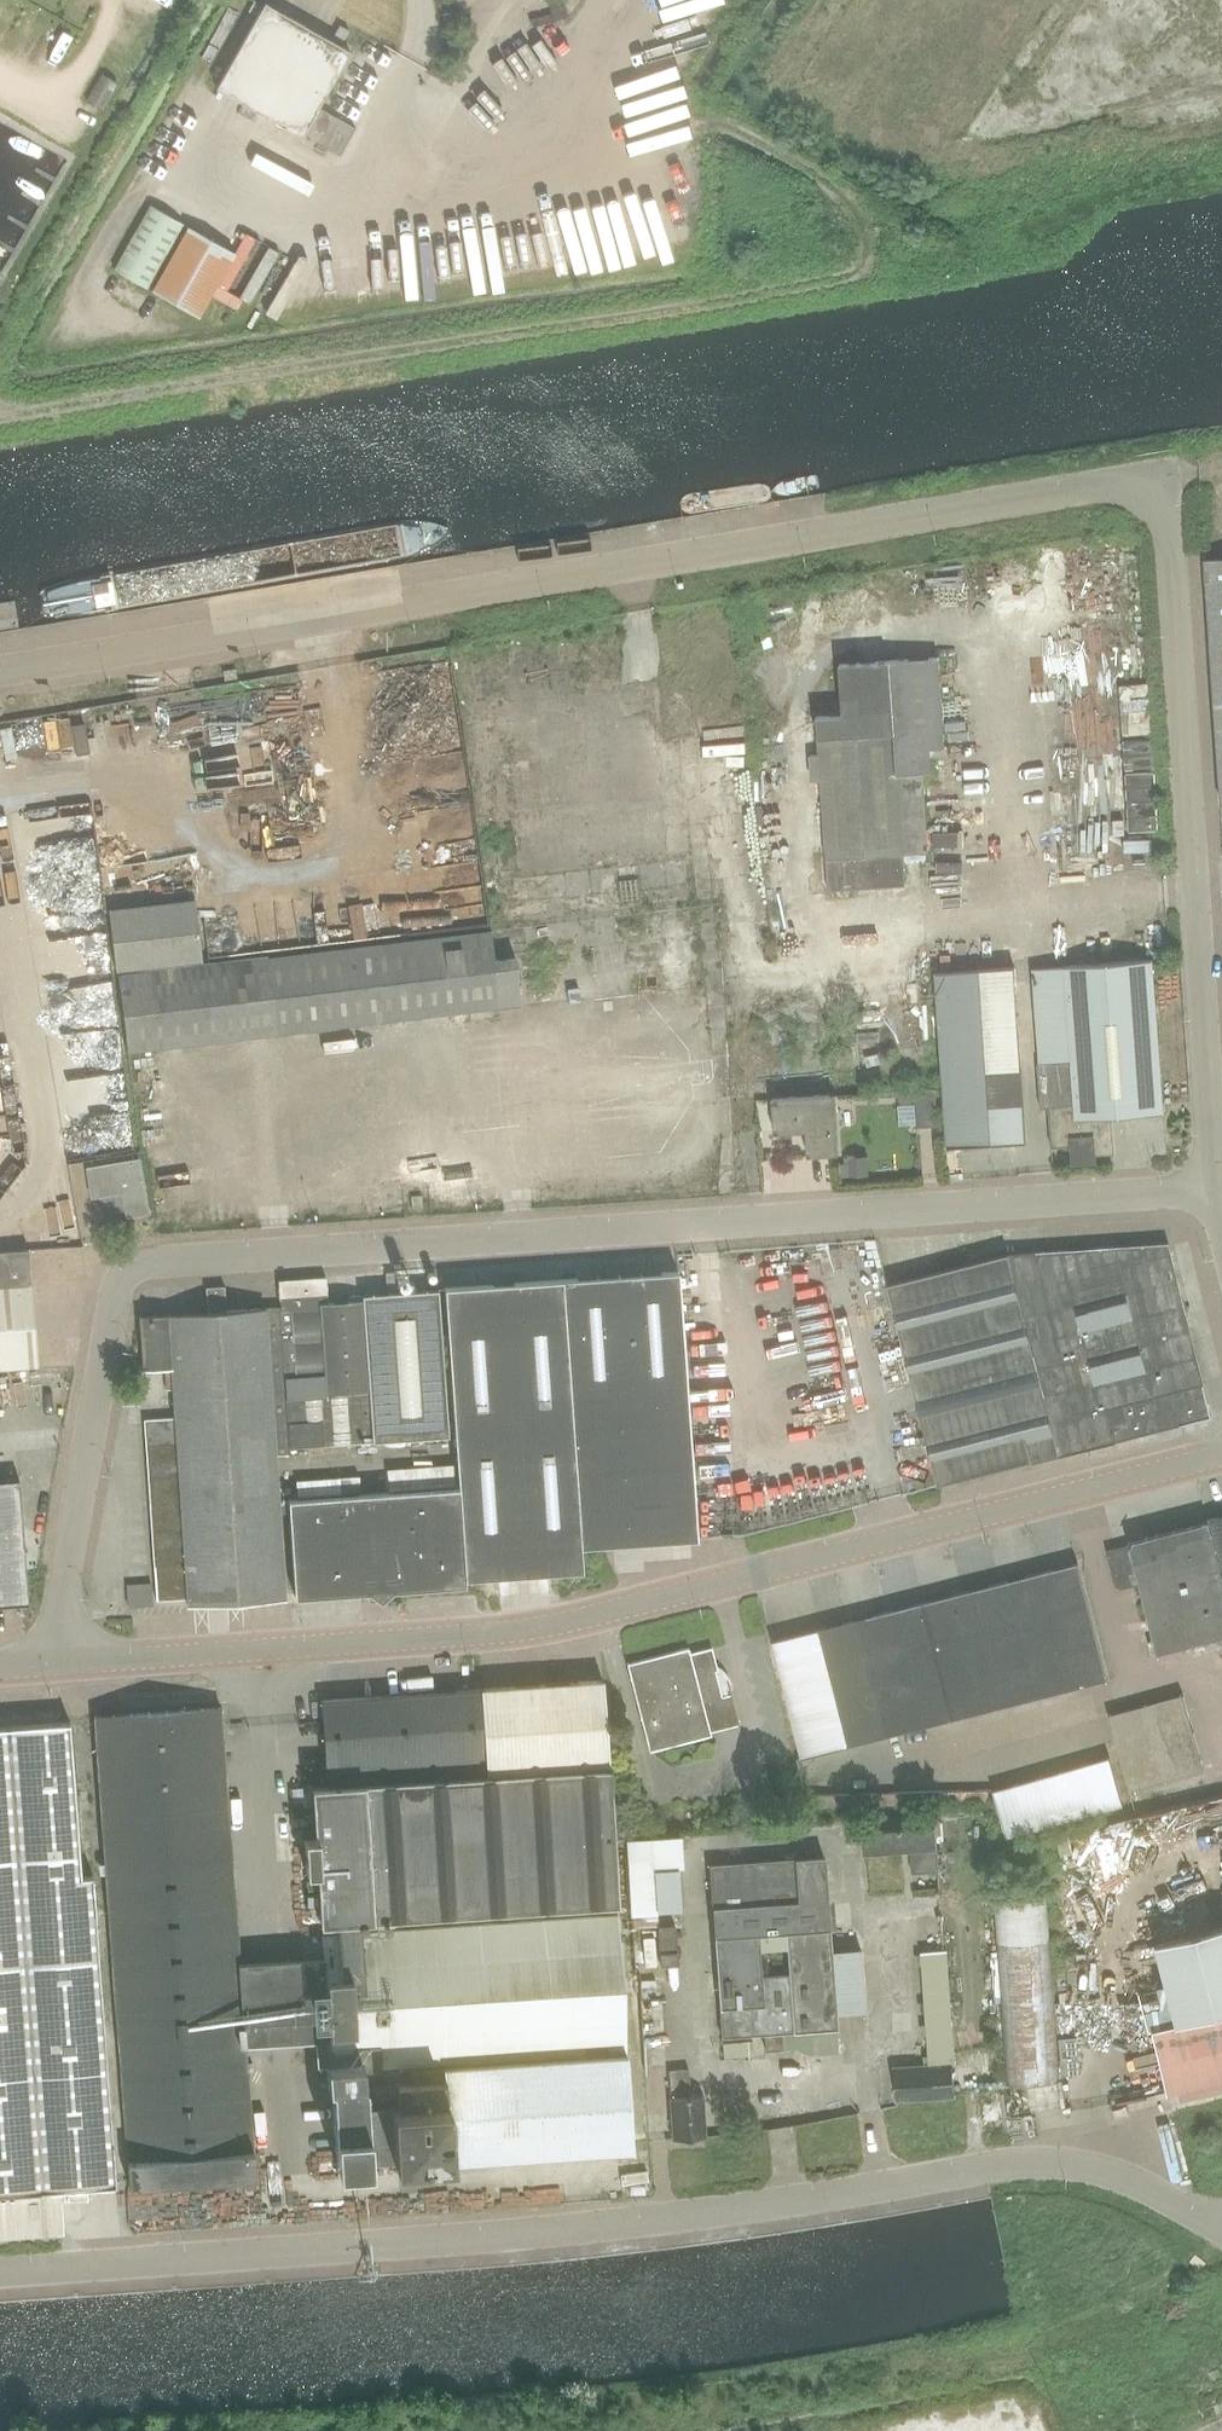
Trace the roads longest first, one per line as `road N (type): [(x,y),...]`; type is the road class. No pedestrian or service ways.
road 1 (unclassified): [(44,1664),(105,1308),(124,1269),(1217,1192)]
road 2 (unclassified): [(0,2273),(667,2224),(1056,2166),(1147,2191),(1221,2230)]
road 3 (tertiary): [(1221,1459),(537,1632),(44,1664)]
road 4 (unclassified): [(0,672),(1138,486)]
road 5 (unclassified): [(1217,1192),(1168,503),(1138,486)]

